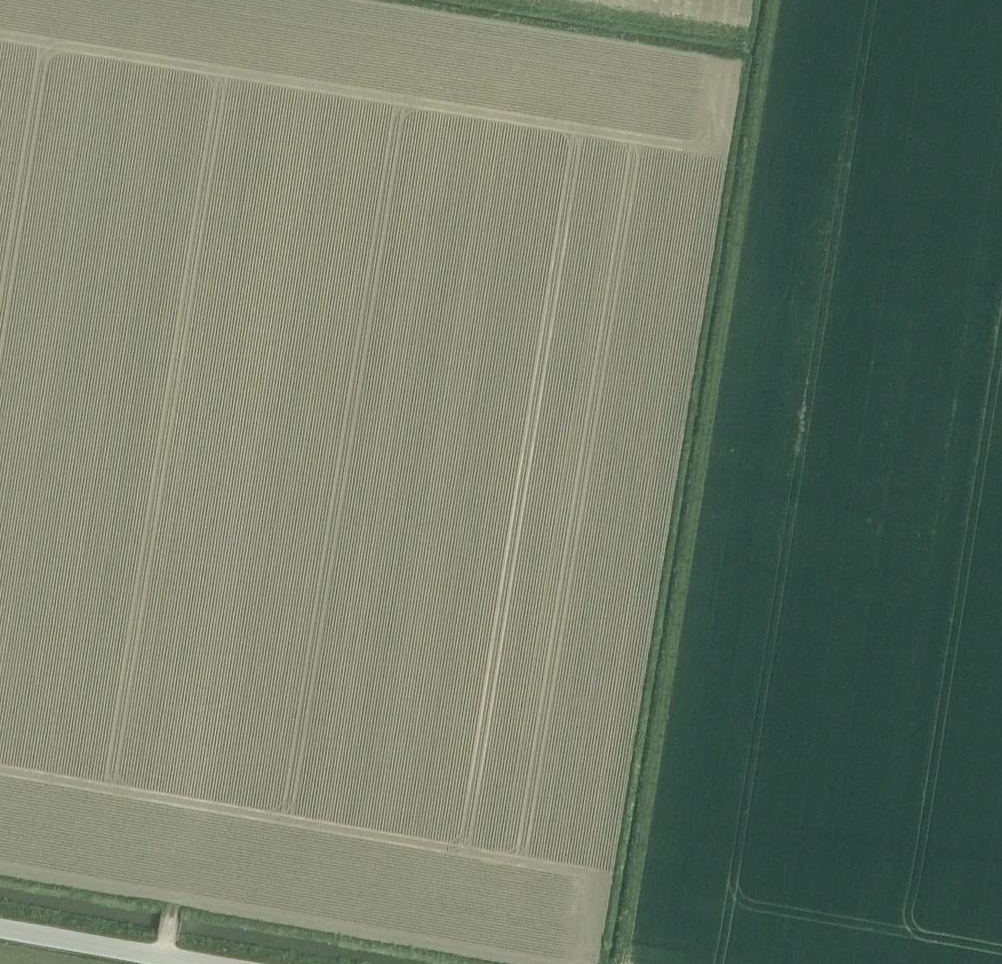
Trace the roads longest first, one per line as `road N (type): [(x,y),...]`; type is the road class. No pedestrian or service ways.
road 1 (unclassified): [(0,928),(207,963)]

